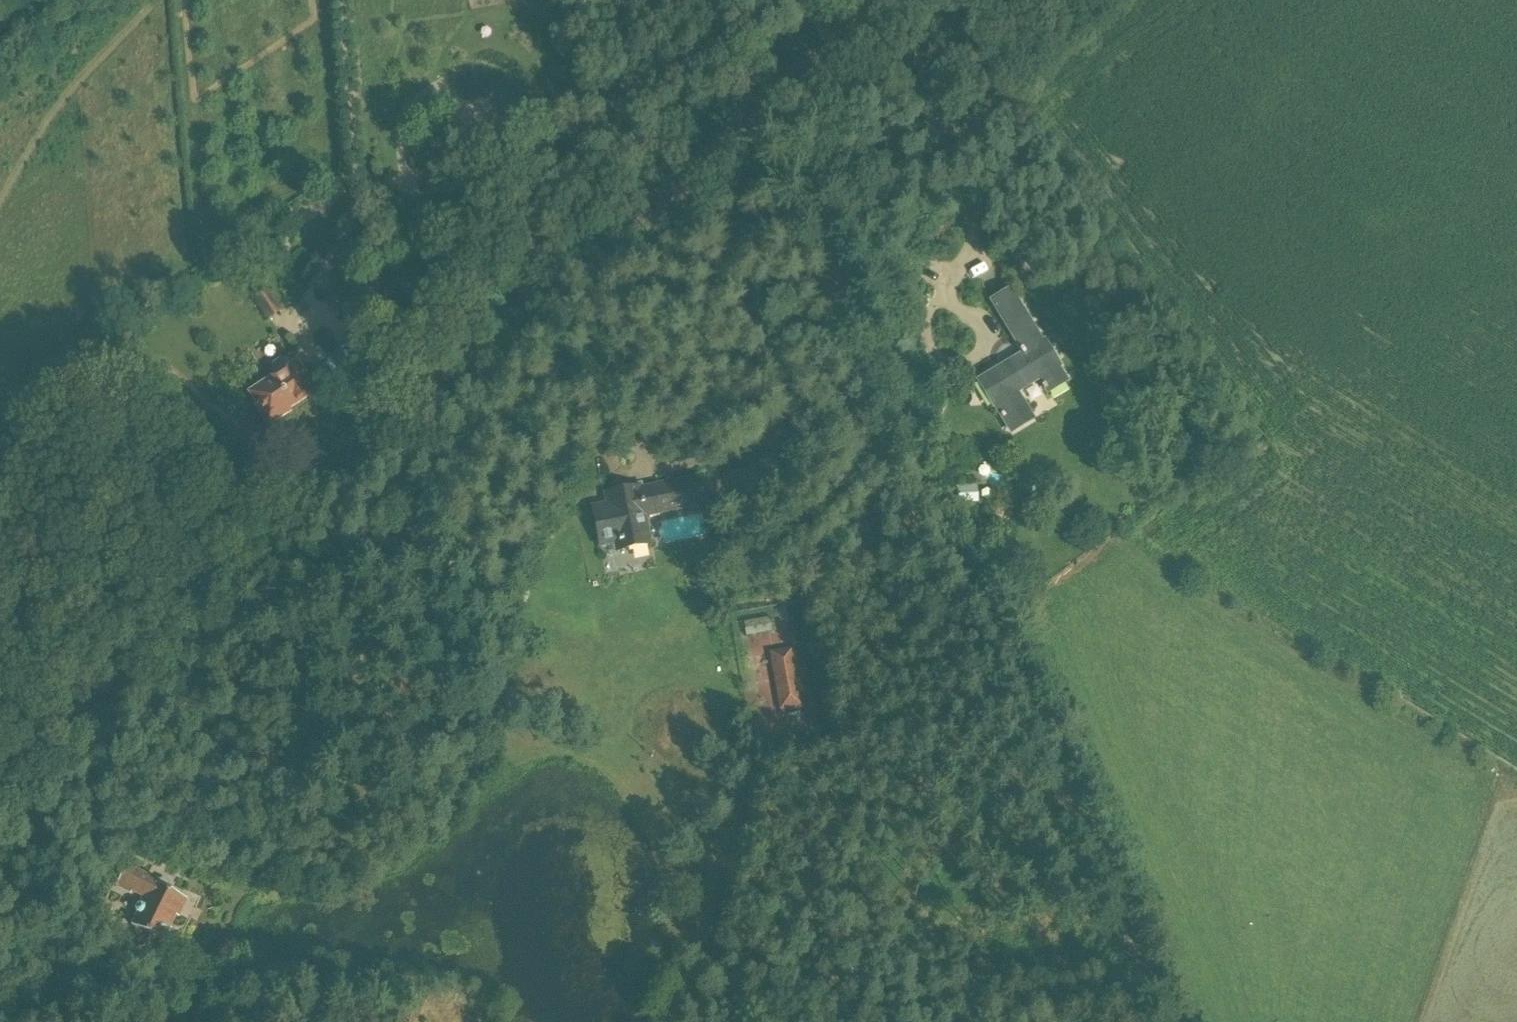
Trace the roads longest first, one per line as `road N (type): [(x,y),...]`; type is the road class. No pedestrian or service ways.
road 1 (tertiary): [(0,767),(326,474),(881,0)]
road 2 (track): [(1159,1021),(700,0)]

